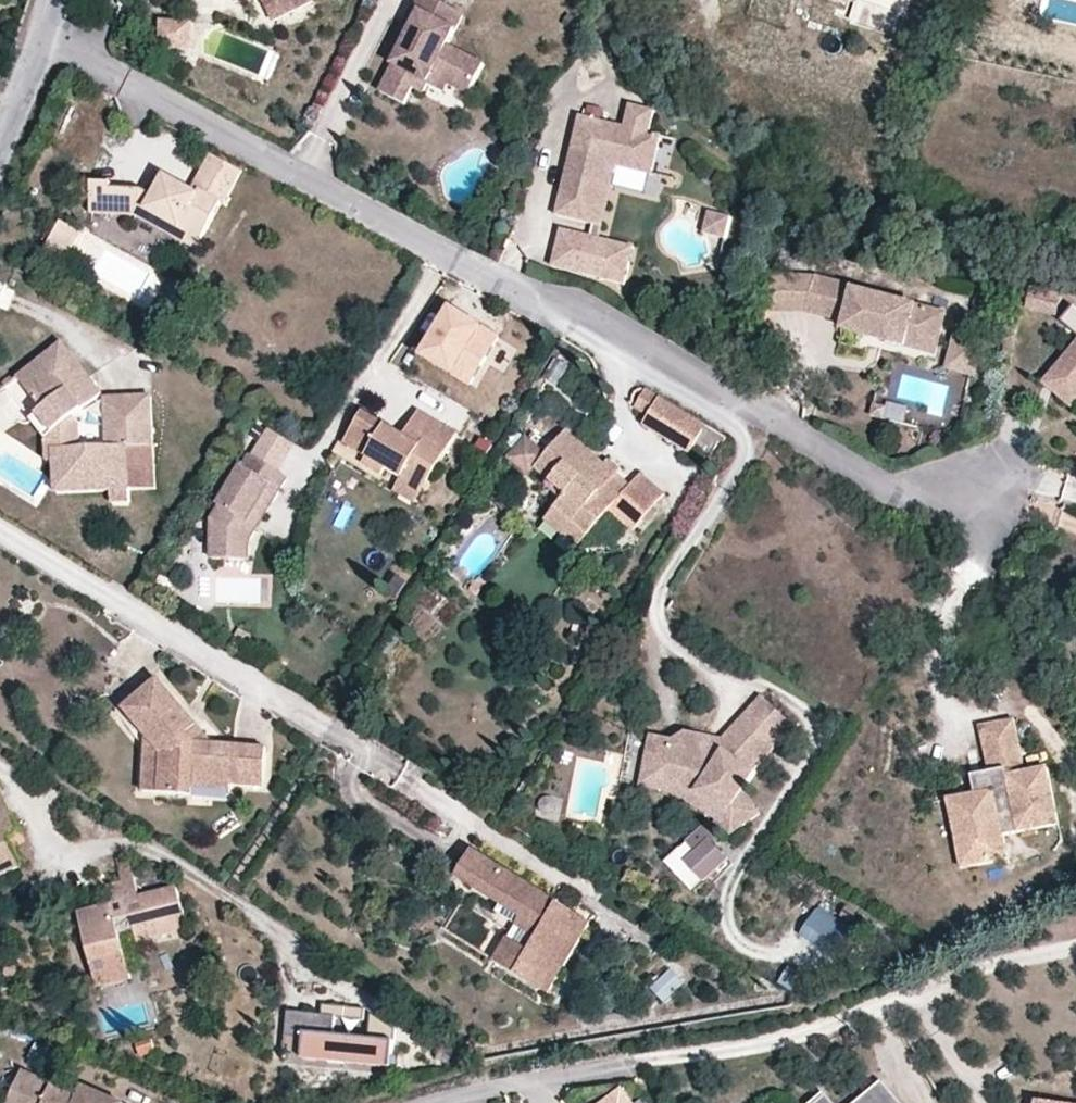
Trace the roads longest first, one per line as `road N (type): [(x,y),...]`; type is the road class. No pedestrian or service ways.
road 1 (residential): [(38,32),(923,507),(991,484)]
road 2 (residential): [(444,1102),(871,1013),(940,993),(992,963),(1075,948)]

